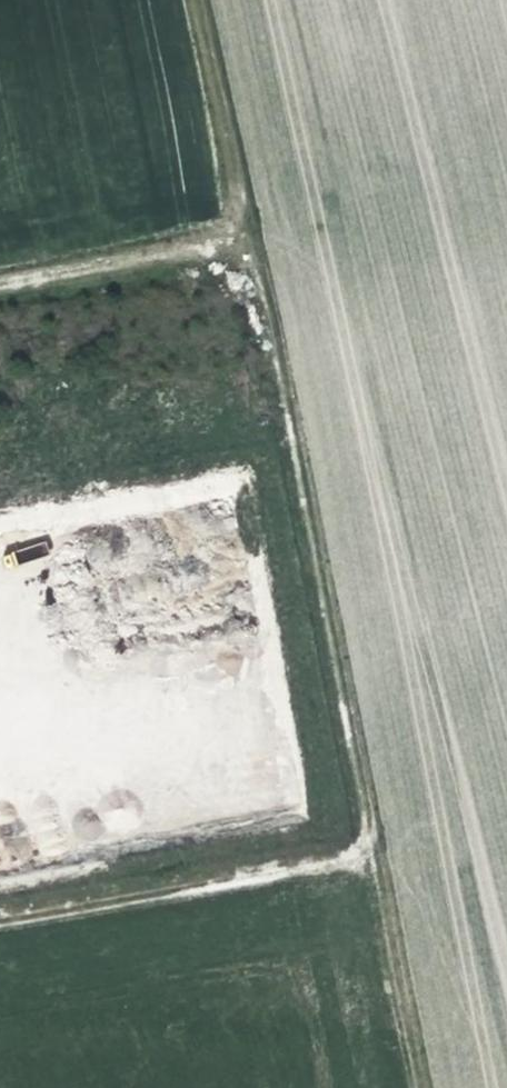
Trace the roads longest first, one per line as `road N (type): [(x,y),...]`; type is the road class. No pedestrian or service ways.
road 1 (track): [(0,279),(240,235),(417,1087)]
road 2 (track): [(370,852),(0,916)]
road 3 (track): [(240,235),(192,0)]

